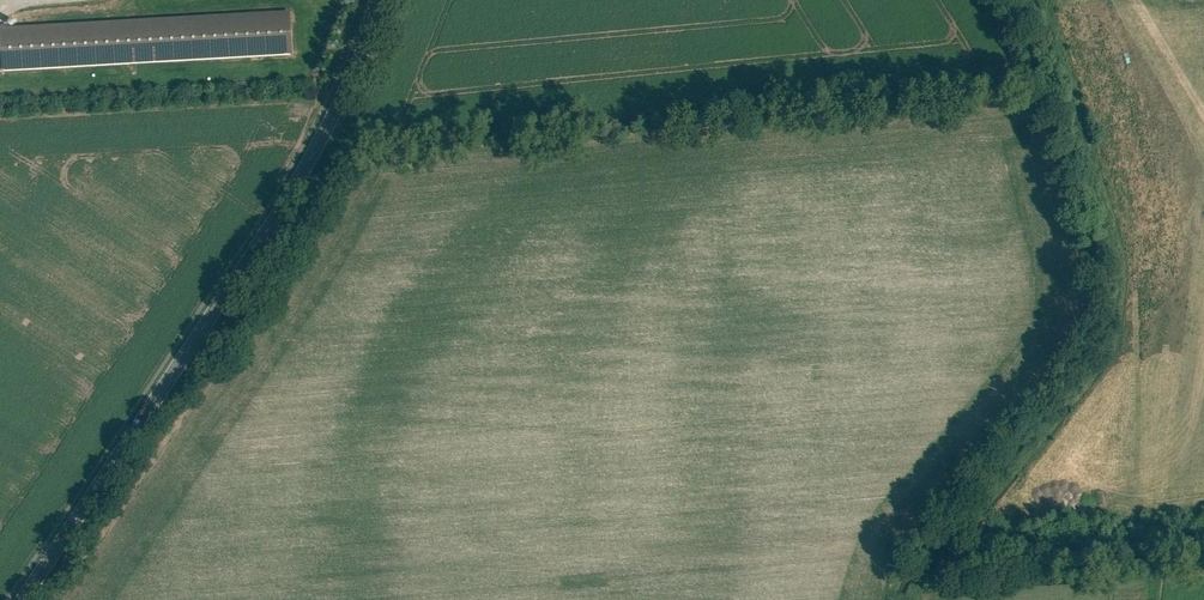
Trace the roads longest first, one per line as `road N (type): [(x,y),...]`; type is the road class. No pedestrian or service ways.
road 1 (tertiary): [(384,0),(326,133),(22,599)]

